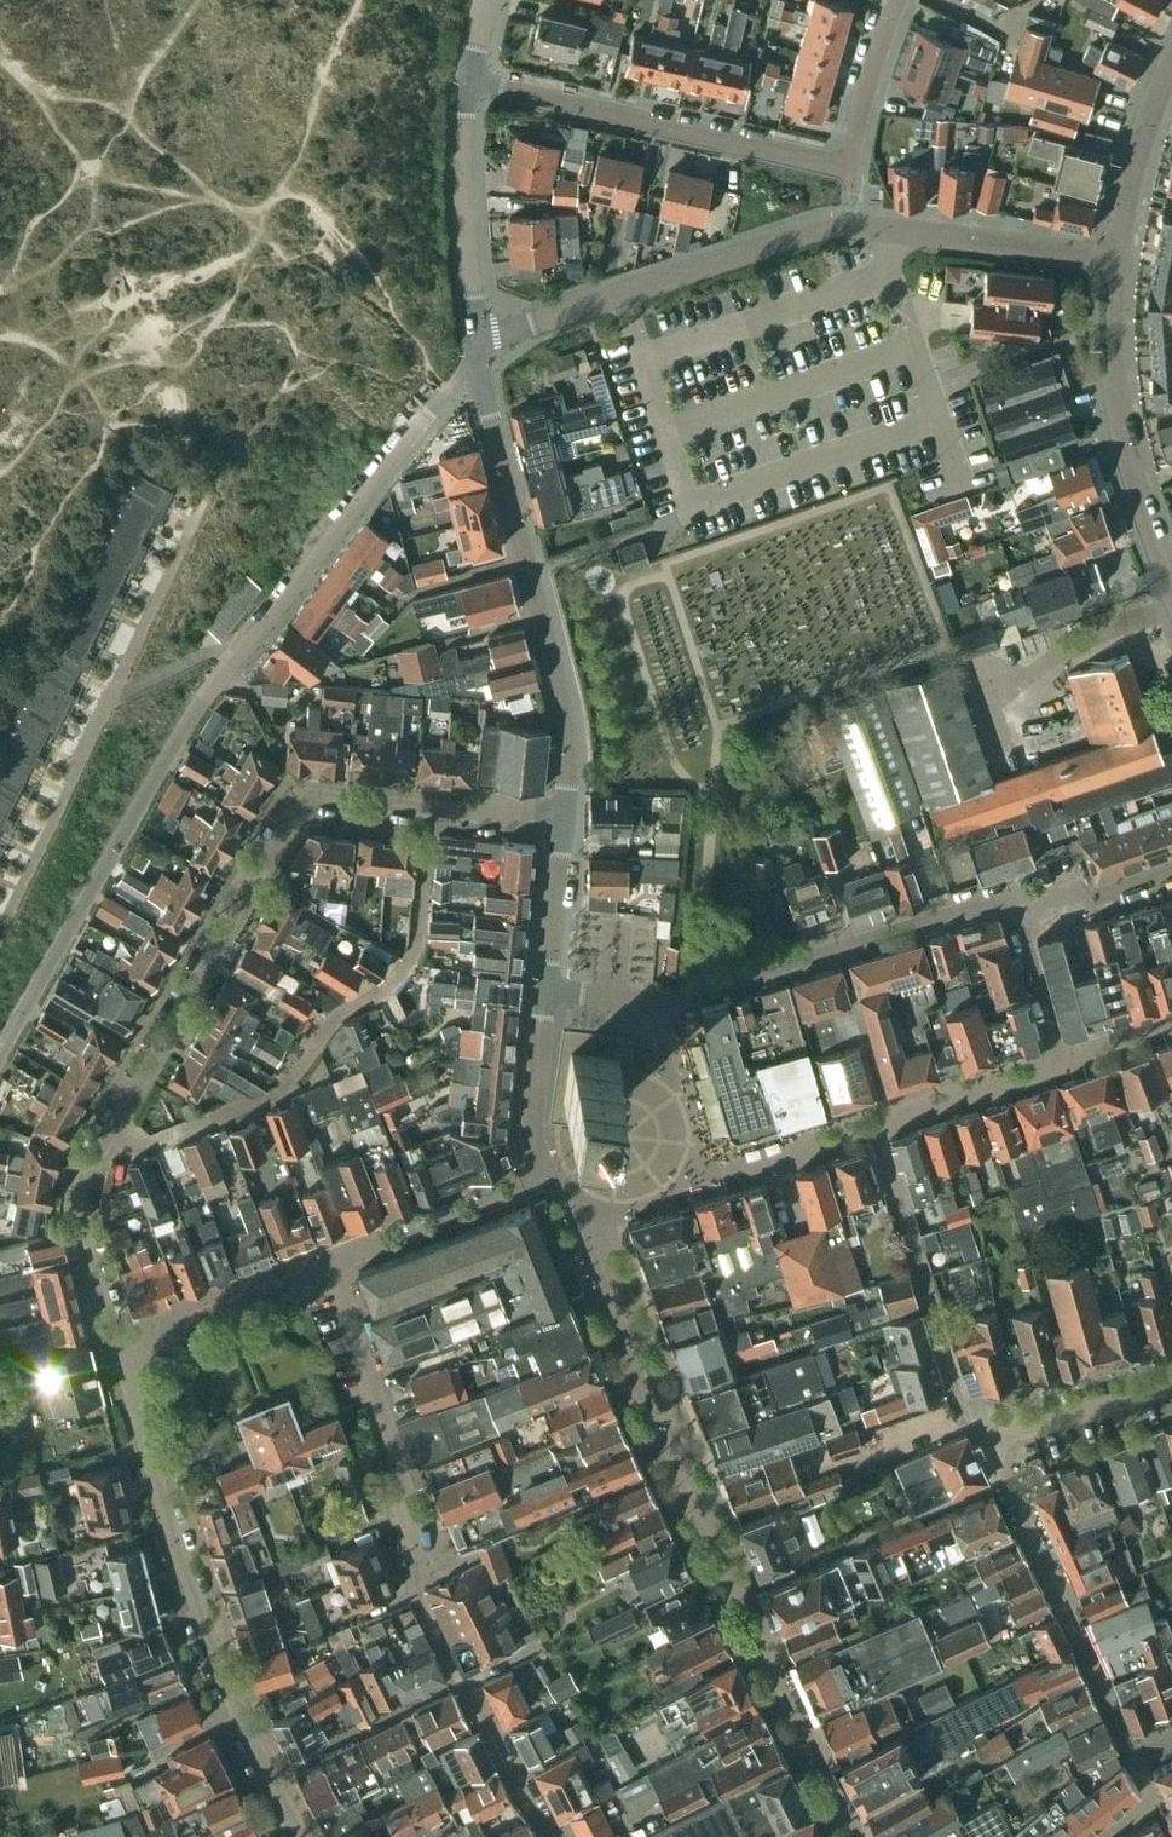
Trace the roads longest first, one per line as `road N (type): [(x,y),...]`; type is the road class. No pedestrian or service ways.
road 1 (residential): [(564,822),(299,800),(82,1182),(77,1211),(111,1334)]
road 2 (residential): [(0,1051),(221,675),(430,412),(460,385),(481,381)]
road 3 (residential): [(1171,874),(1039,917),(987,906),(668,1003),(545,990)]
road 4 (residential): [(543,1836),(419,1606),(392,1439),(333,1261)]
road 5 (residential): [(299,1836),(221,1672),(111,1334)]
road 6 (residential): [(564,822),(568,732),(481,381)]
road 7 (residential): [(476,336),(536,324),(808,232),(892,231)]
road 8 (residential): [(333,1261),(547,1179),(531,1117),(545,990)]
road 9 (residential): [(850,168),(467,81)]
road 10 (residential): [(1171,588),(1121,418),(1117,260)]
road 11 (residential): [(476,336),(461,170),(467,81)]
road 12 (residential): [(111,1334),(293,1265),(333,1261)]
road 13 (residential): [(1117,260),(892,231)]
road 14 (residential): [(1117,260),(1143,138),(1171,63)]
road 15 (residential): [(850,168),(897,0)]
road 16 (residential): [(545,990),(564,822)]

